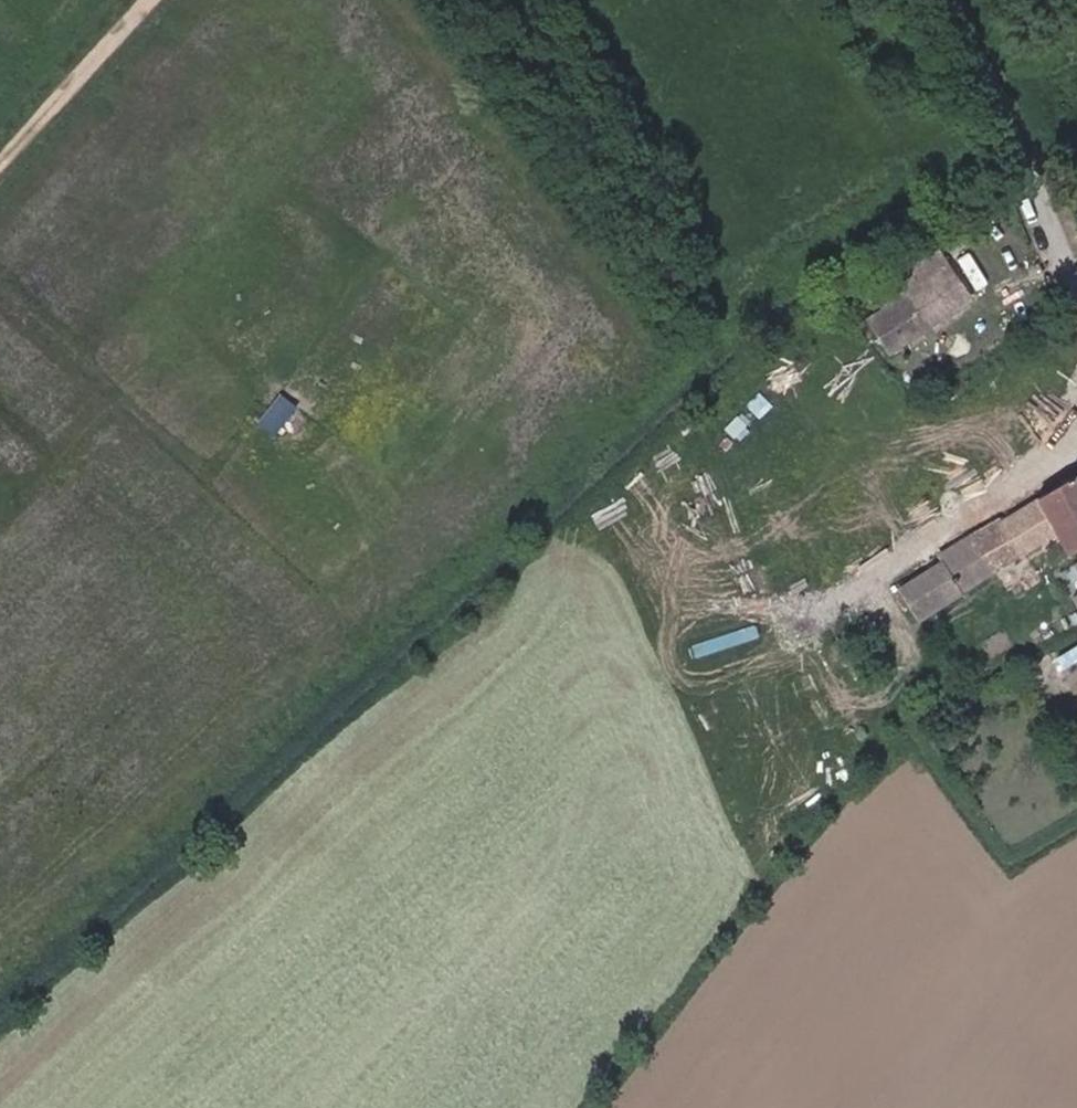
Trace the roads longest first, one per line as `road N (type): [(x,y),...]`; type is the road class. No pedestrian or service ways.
road 1 (unclassified): [(944,0),(1076,288)]
road 2 (unclassified): [(148,0),(0,162)]

